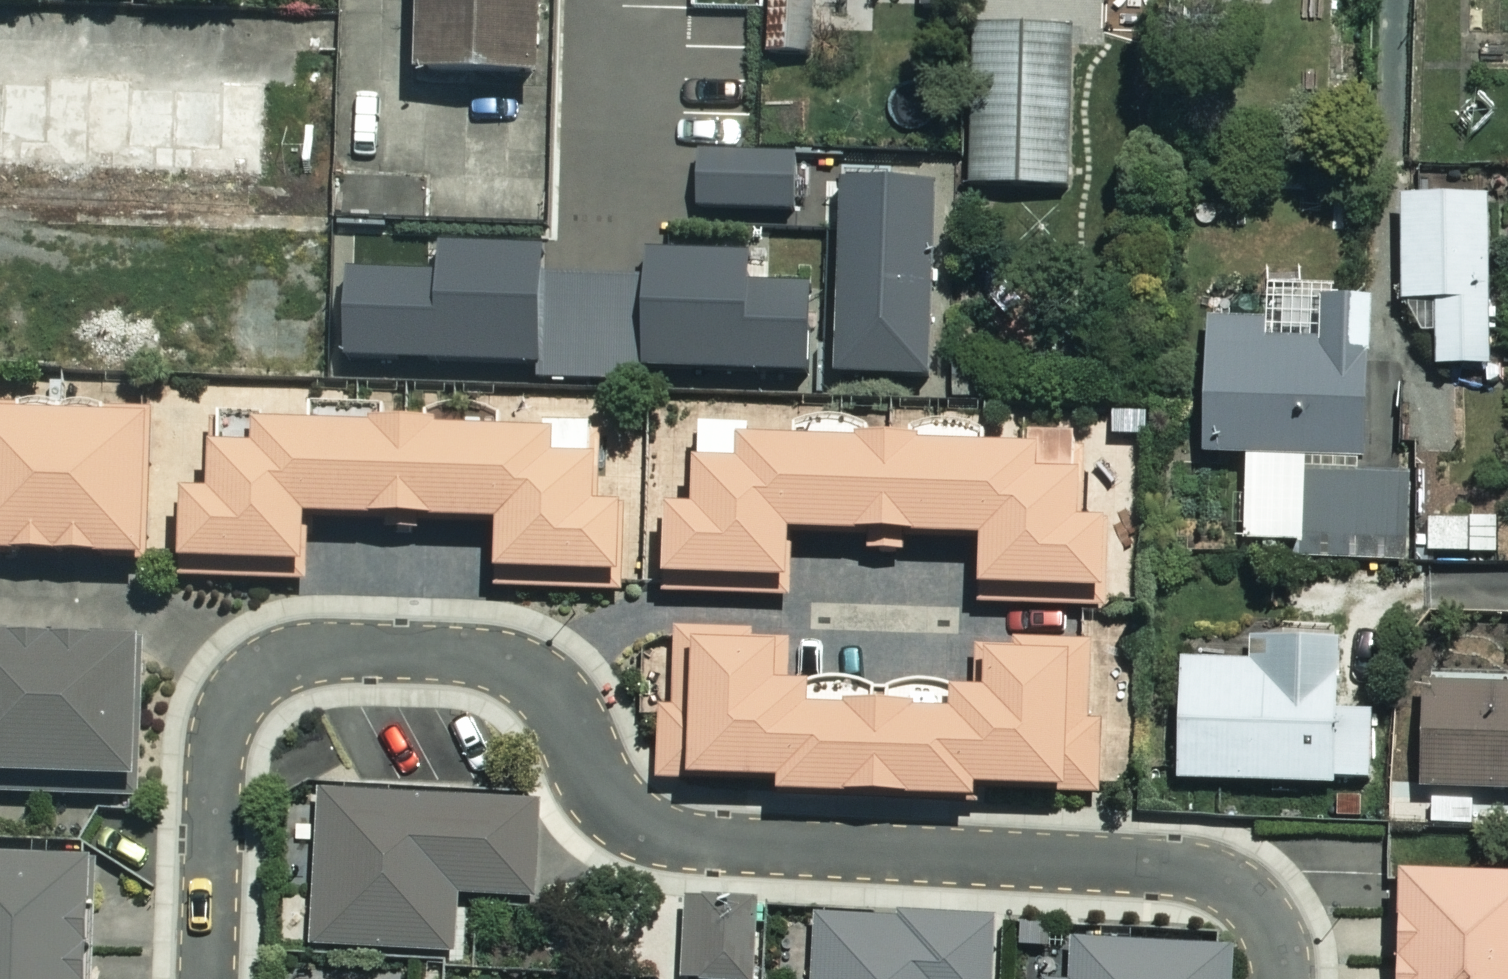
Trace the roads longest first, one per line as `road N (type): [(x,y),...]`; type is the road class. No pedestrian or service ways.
road 1 (residential): [(206,978),(214,759),(229,710),(256,677),(305,650),(503,660),(534,680),(630,824),(667,842),(1223,879),(1257,904),(1284,955),(1284,978)]

